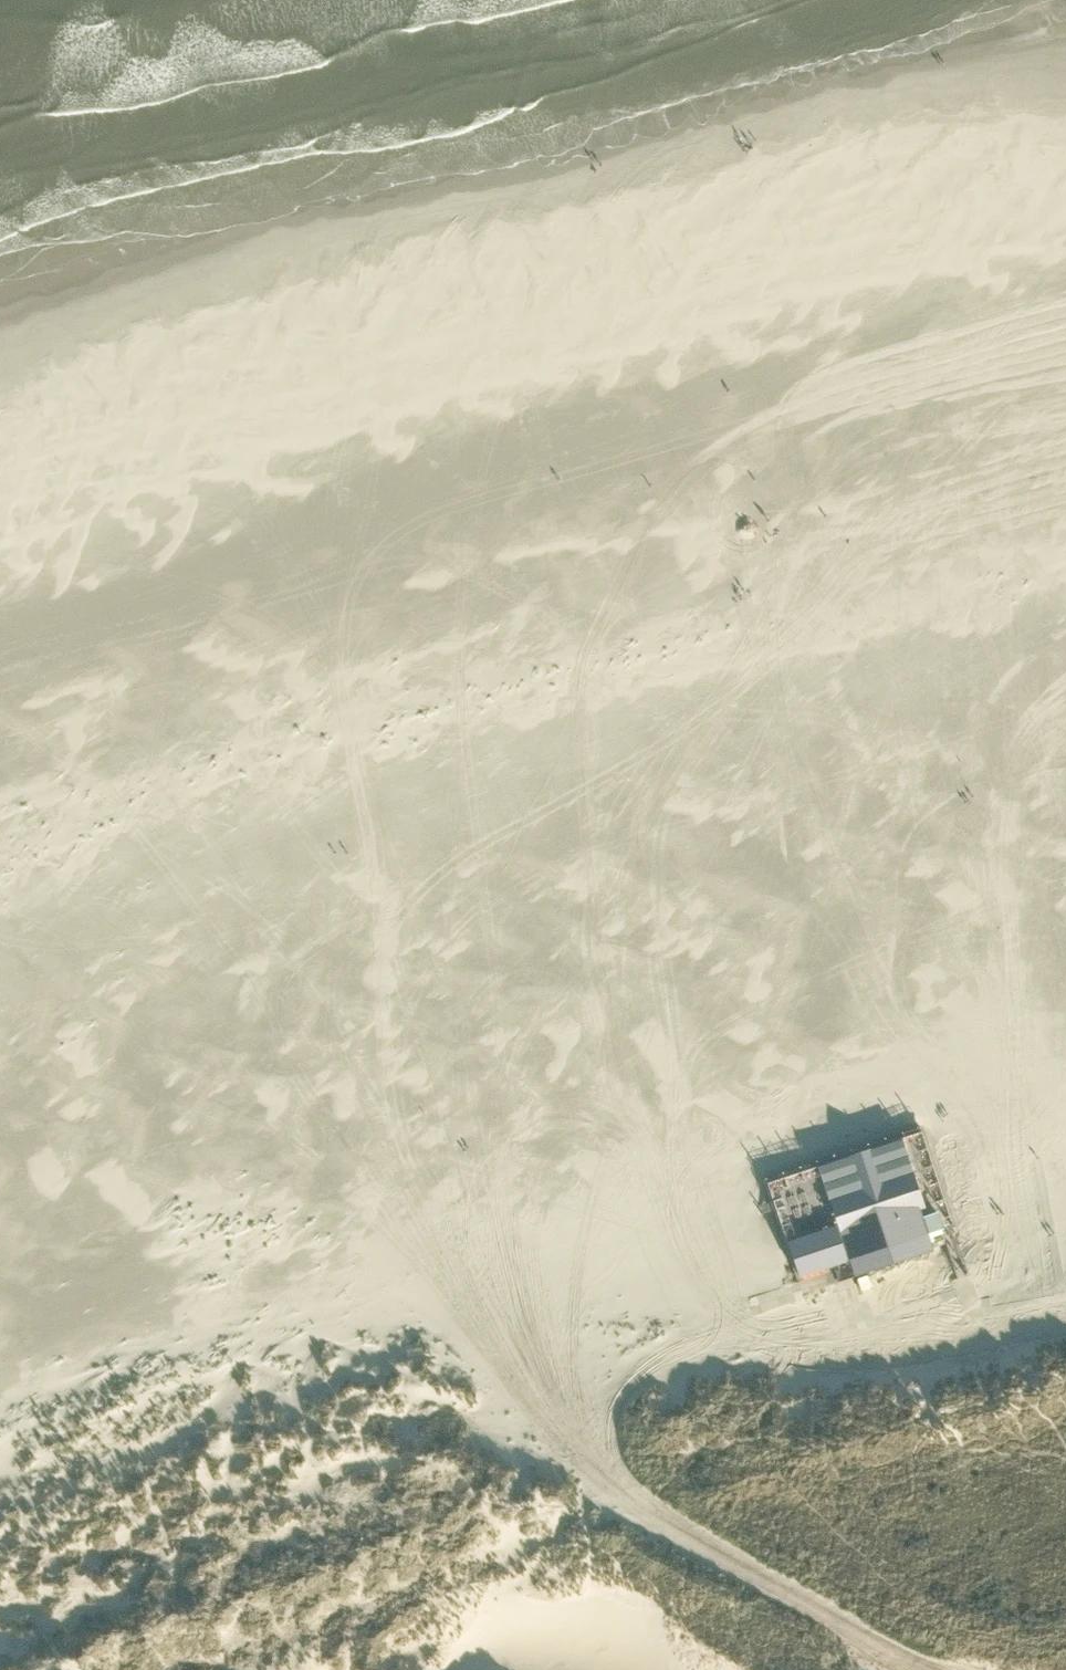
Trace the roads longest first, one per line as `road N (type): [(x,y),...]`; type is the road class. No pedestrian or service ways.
road 1 (track): [(954,1669),(717,1550),(615,1481),(563,1369)]
road 2 (track): [(1065,1296),(1028,1105)]

